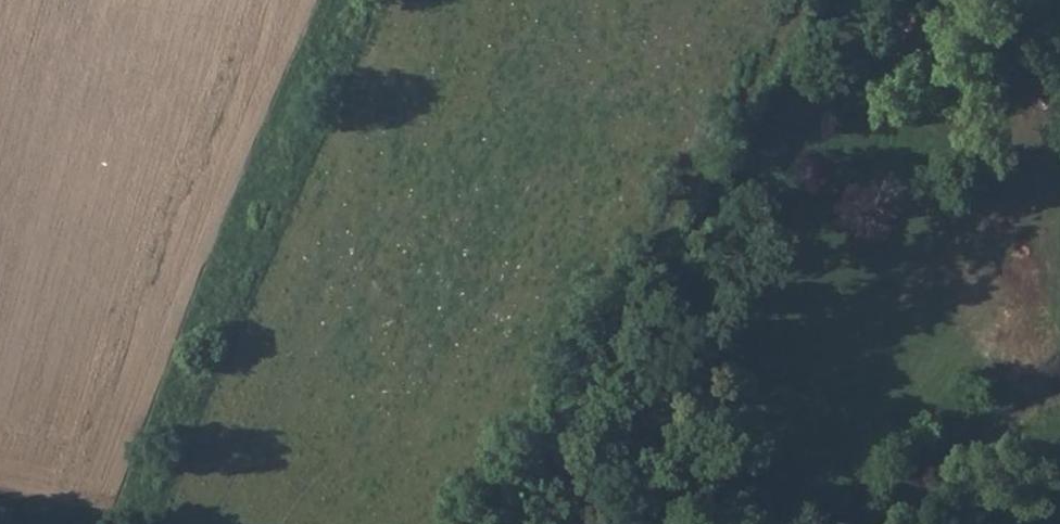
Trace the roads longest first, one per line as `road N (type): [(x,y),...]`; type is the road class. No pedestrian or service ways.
road 1 (unclassified): [(1059,61),(940,0)]

